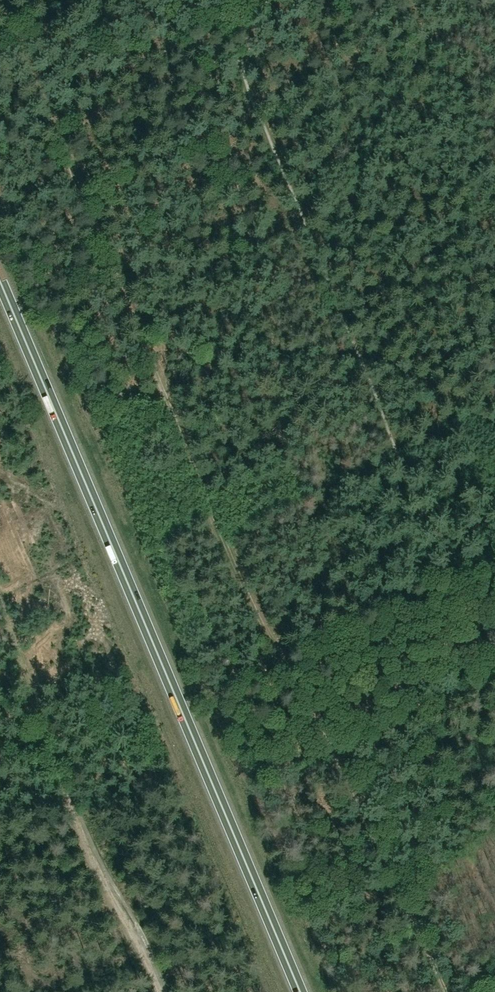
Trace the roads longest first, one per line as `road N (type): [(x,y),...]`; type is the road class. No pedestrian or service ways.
road 1 (trunk): [(301,991),(0,278)]
road 2 (track): [(284,665),(209,511),(0,10)]
road 3 (track): [(284,665),(385,855),(444,991)]
road 4 (track): [(0,753),(47,748),(157,991)]
road 5 (track): [(494,549),(284,665)]

